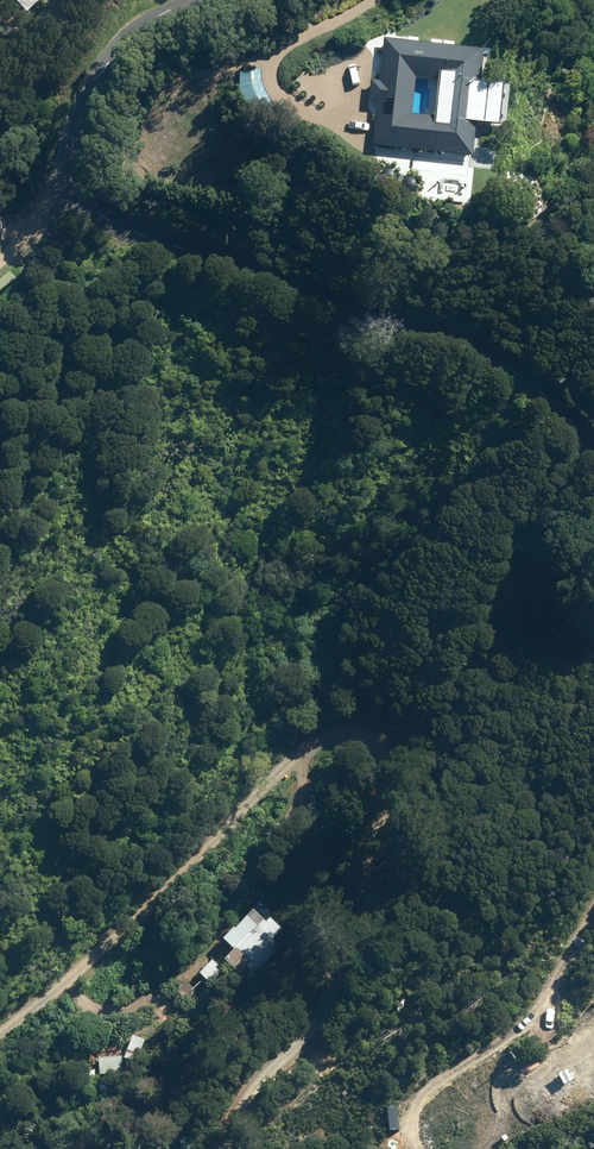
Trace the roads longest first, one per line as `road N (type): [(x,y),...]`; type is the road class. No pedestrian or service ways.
road 1 (tertiary): [(189,0),(129,36),(87,96),(70,156),(70,184),(82,205),(102,221),(473,350),(521,375),(593,447)]
road 2 (unclassified): [(0,1032),(211,848),(305,747),(343,729),(366,734)]
road 3 (unclassified): [(228,1148),(234,1113),(256,1081),(316,1020),(411,820),(385,752),(366,734)]

